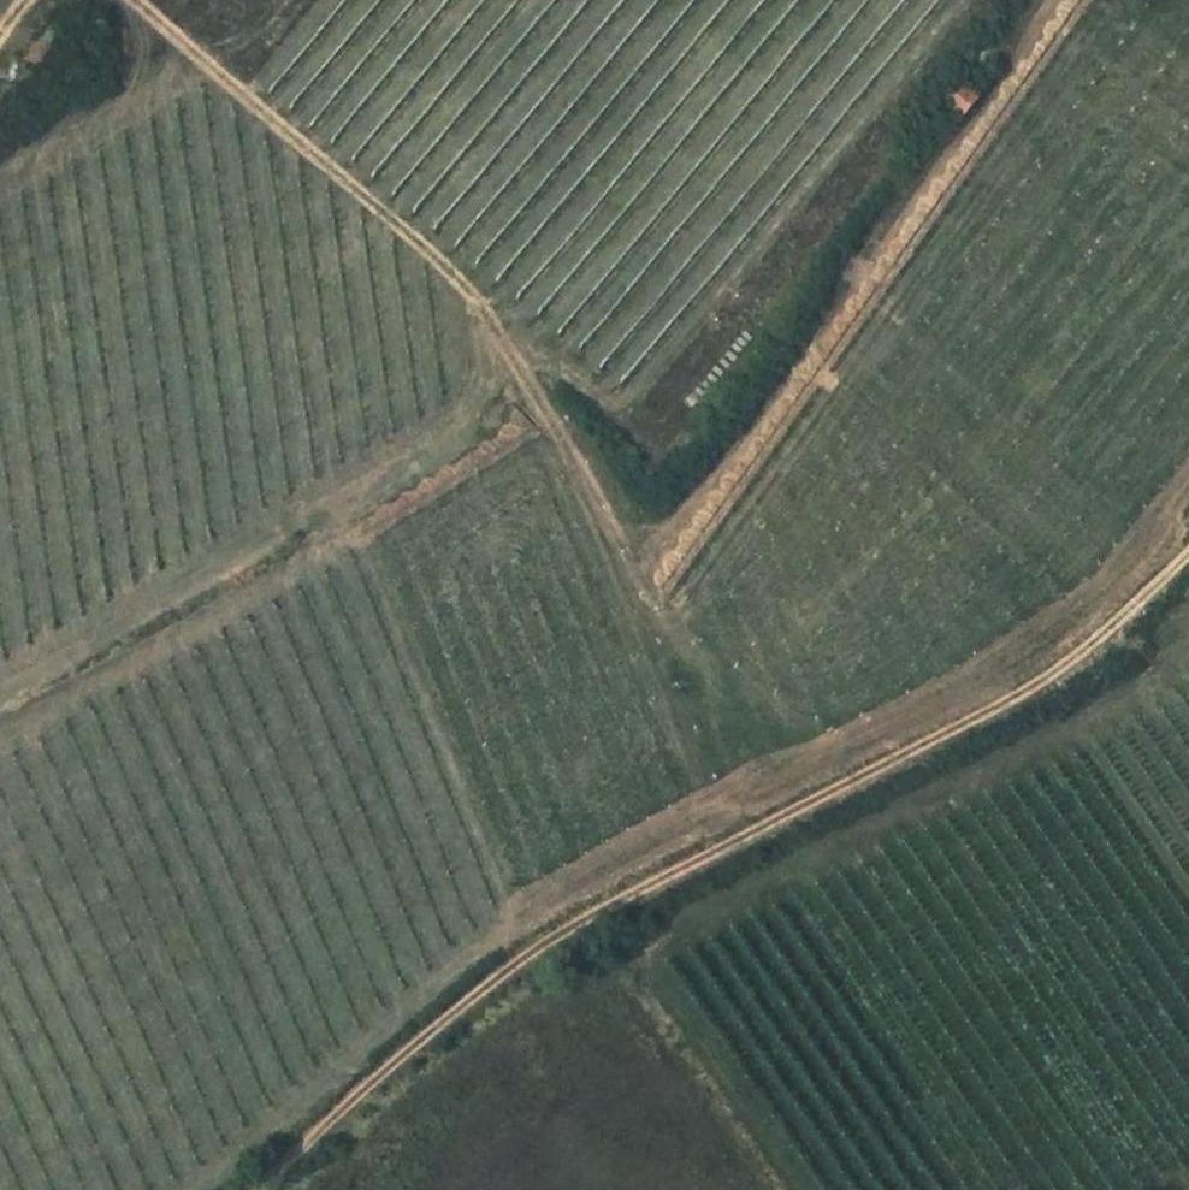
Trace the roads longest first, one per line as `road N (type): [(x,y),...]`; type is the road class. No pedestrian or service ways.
road 1 (track): [(1188,556),(1070,662),(680,861),(491,980),(248,1189)]
road 2 (track): [(134,0),(468,288),(619,537)]

